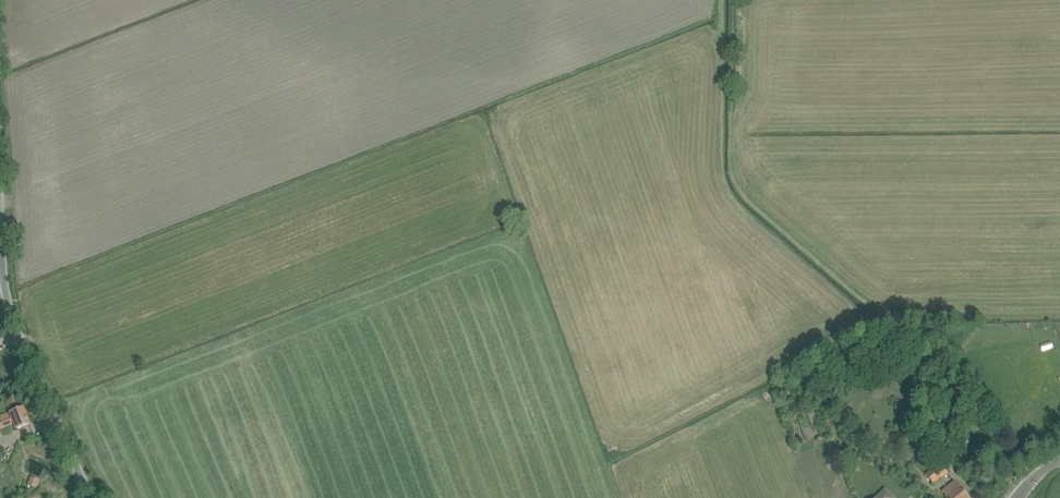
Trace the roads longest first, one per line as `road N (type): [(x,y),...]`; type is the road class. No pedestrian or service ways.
road 1 (unclassified): [(91,497),(0,268)]

